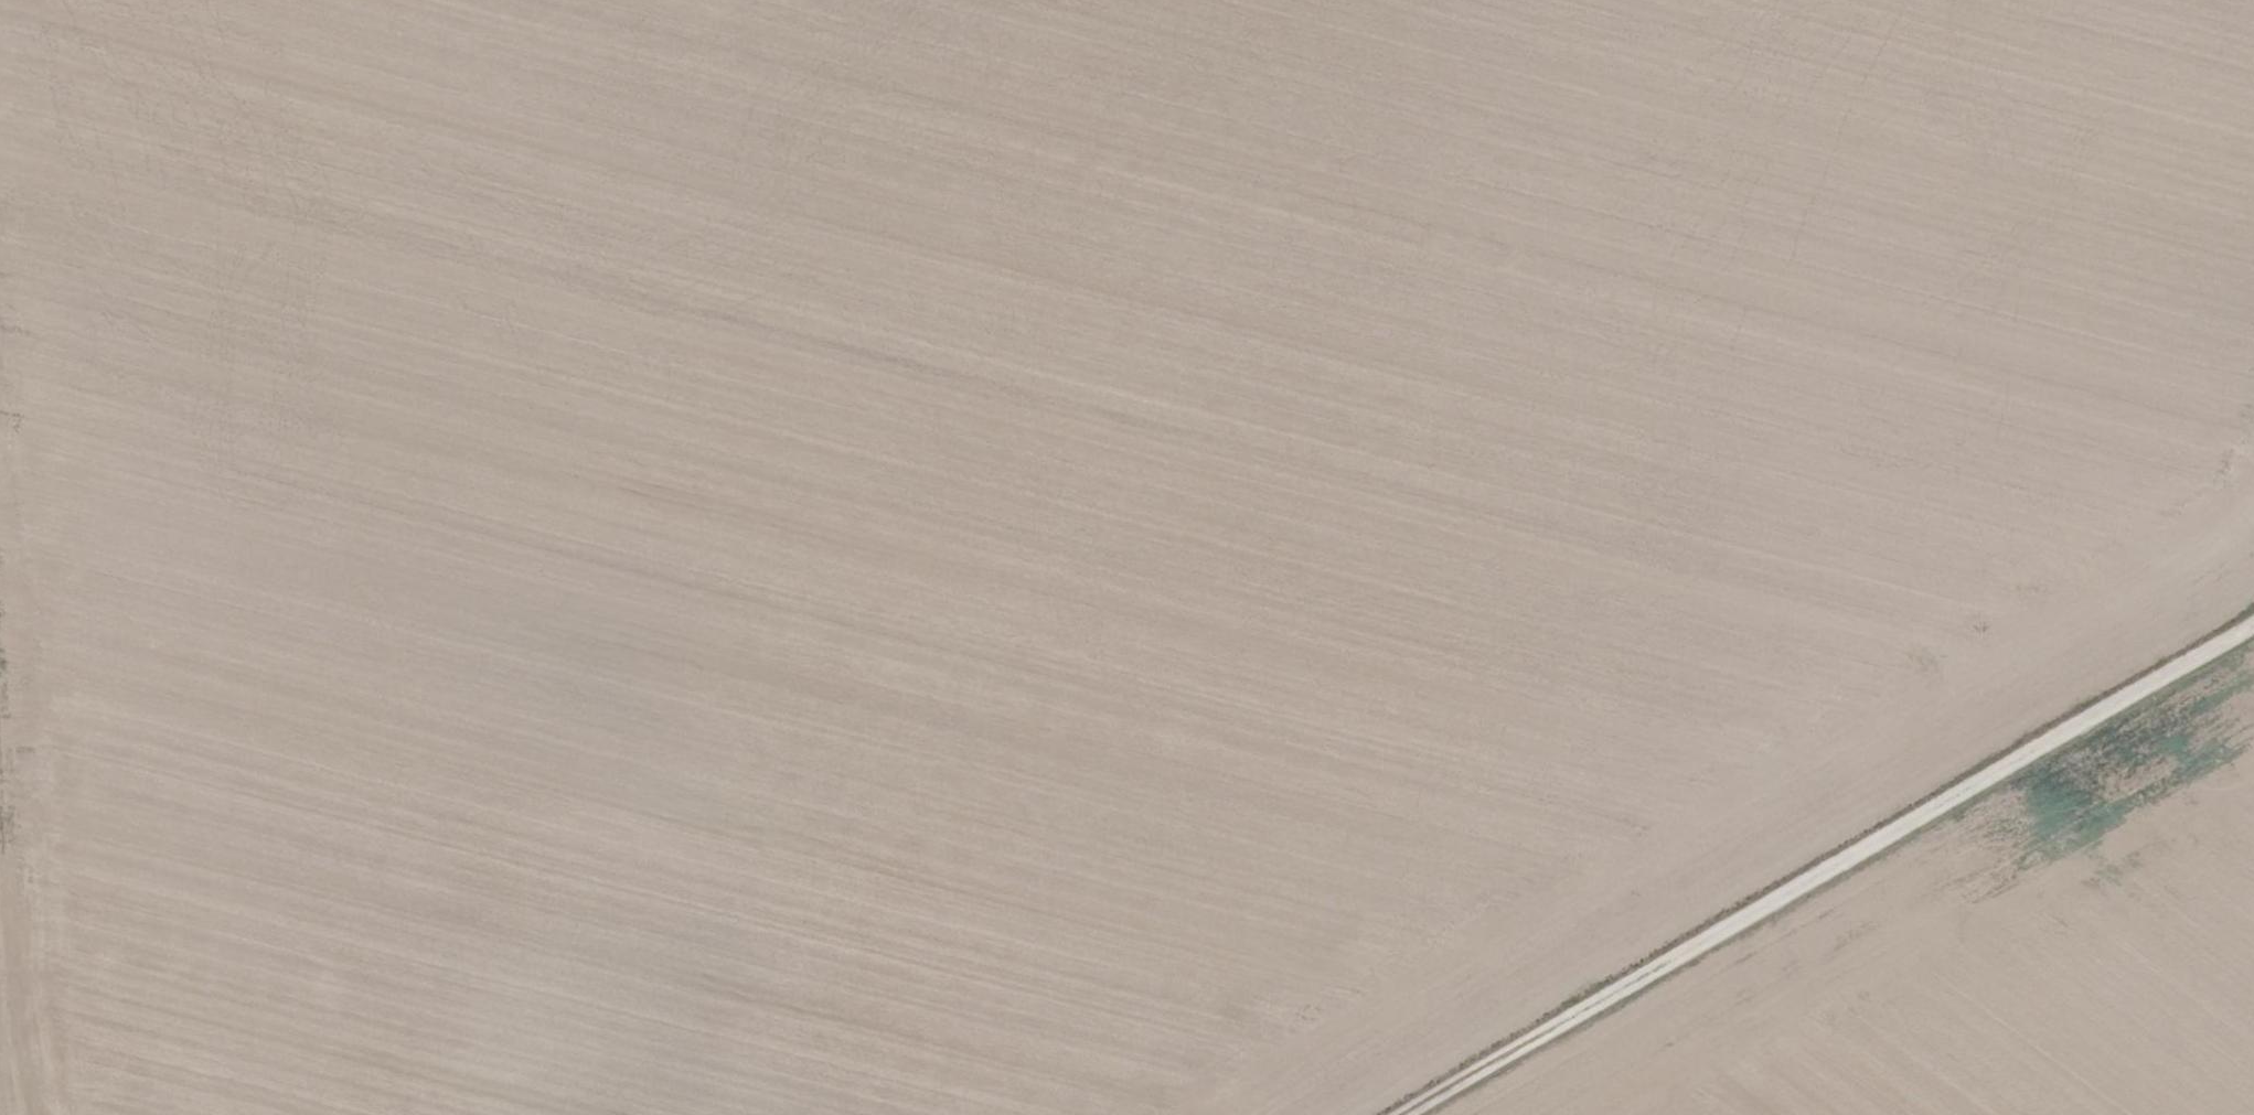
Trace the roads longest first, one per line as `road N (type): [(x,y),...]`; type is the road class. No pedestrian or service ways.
road 1 (track): [(2253,611),(1386,1114)]

